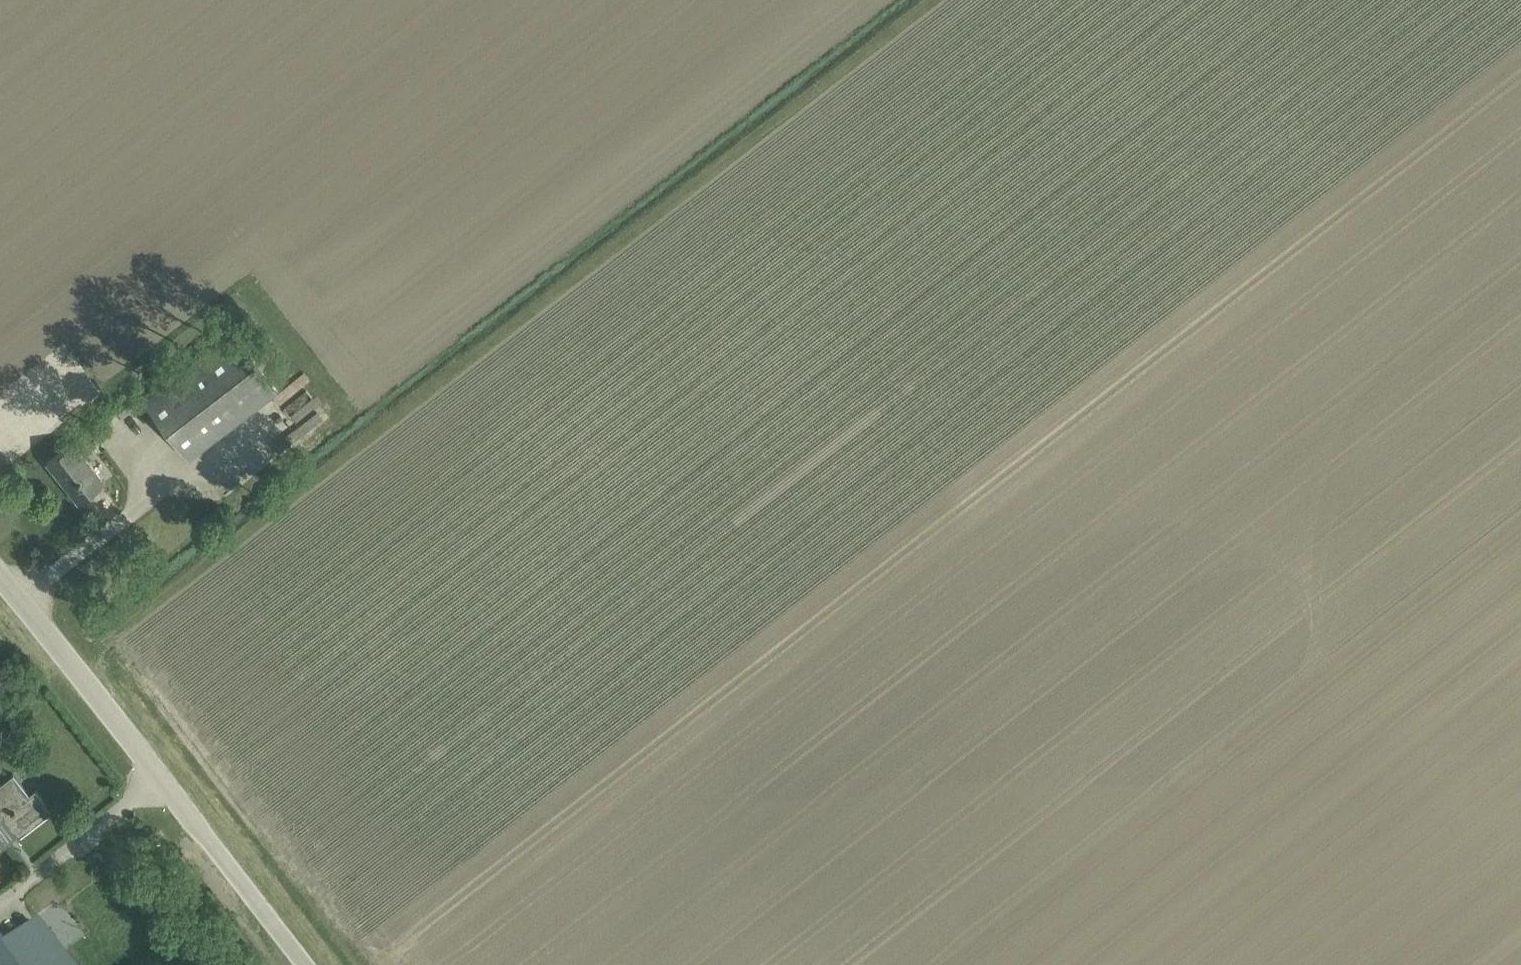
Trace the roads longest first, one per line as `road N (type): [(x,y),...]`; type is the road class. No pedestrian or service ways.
road 1 (unclassified): [(306,964),(0,579)]

